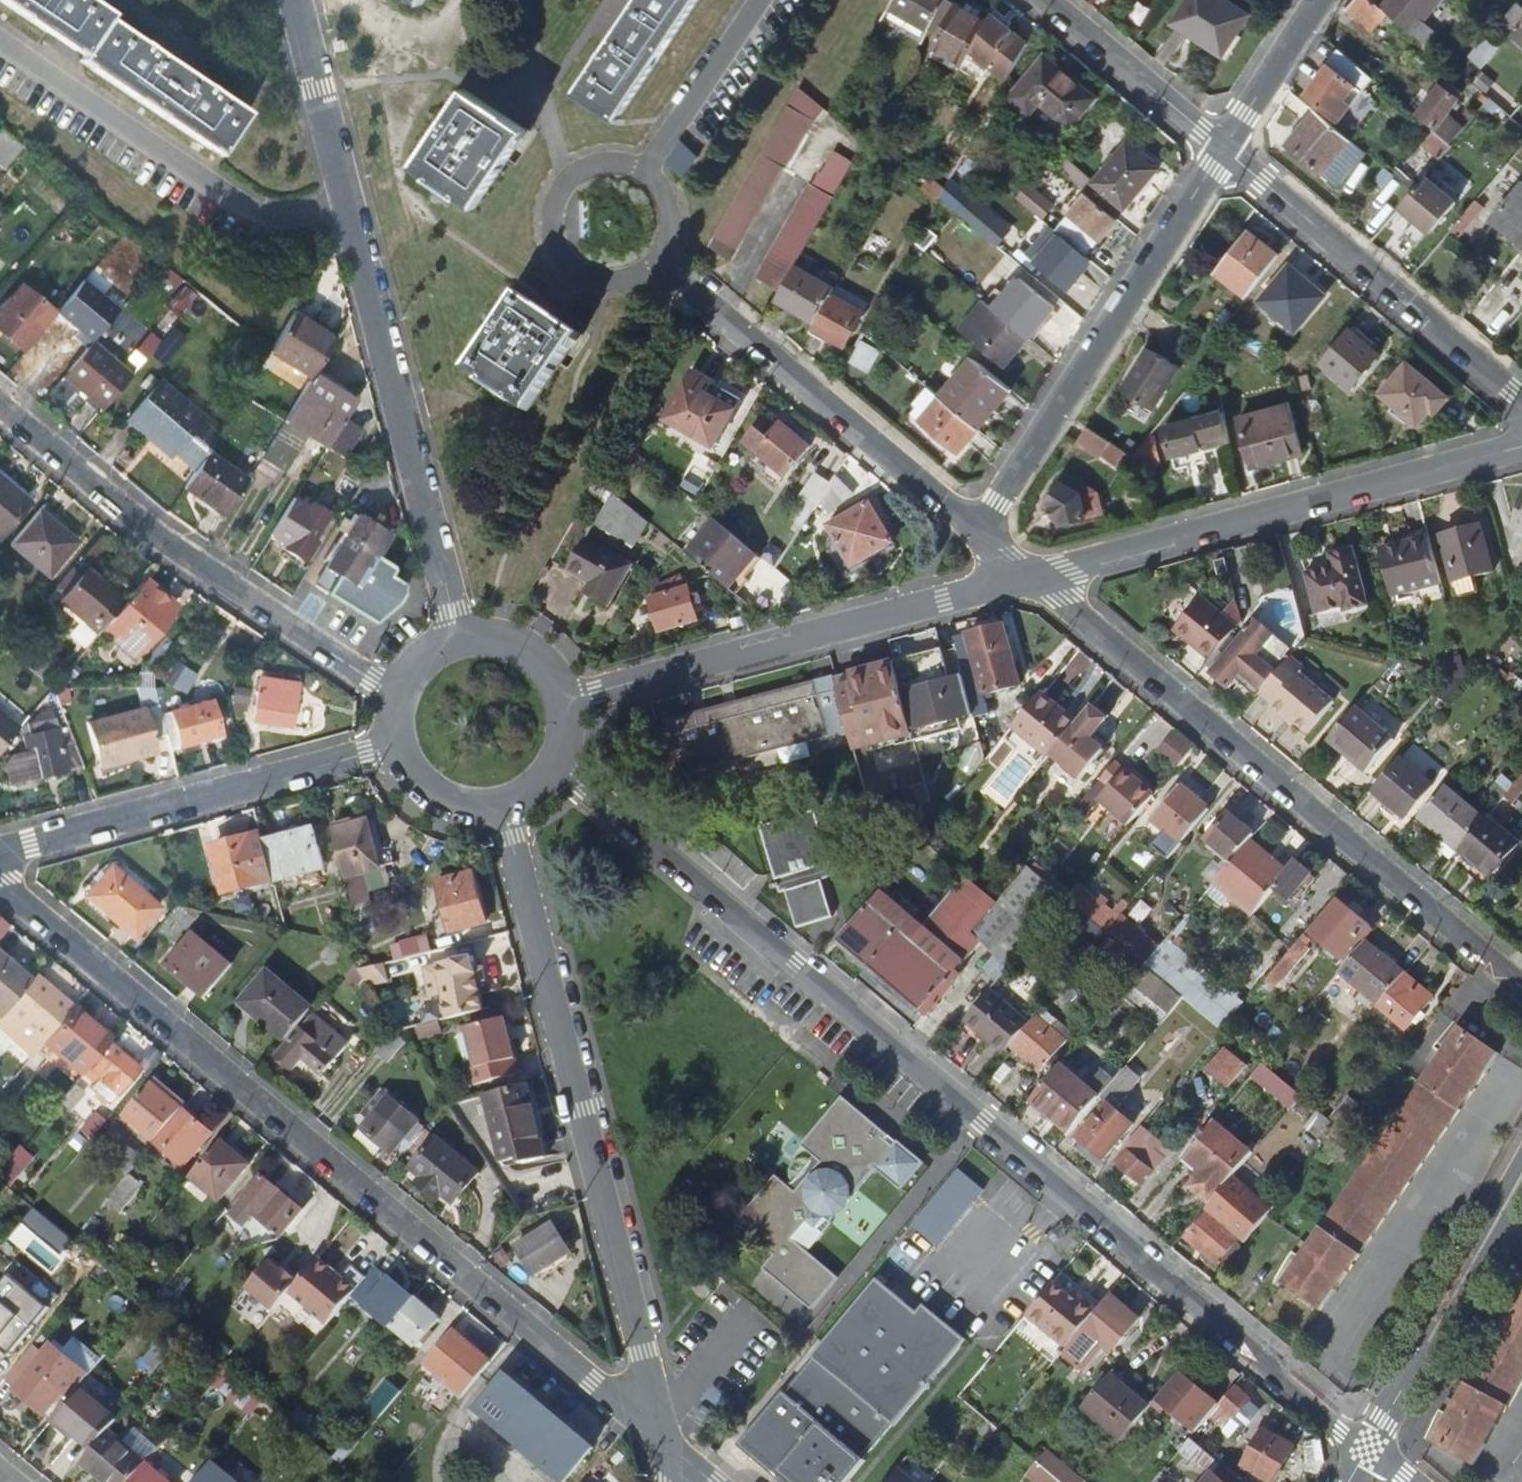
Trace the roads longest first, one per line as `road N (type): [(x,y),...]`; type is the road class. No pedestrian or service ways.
road 1 (residential): [(1369,1447),(559,766)]
road 2 (residential): [(668,1444),(0,883)]
road 3 (residential): [(463,638),(294,0)]
road 4 (residential): [(668,1444),(506,808)]
road 5 (residential): [(1521,987),(1034,576)]
road 6 (residential): [(1034,576),(1521,448)]
road 7 (residential): [(401,689),(150,533),(0,406)]
road 8 (residential): [(566,698),(1034,576)]
road 9 (residential): [(981,532),(1225,150)]
road 10 (residential): [(981,532),(659,260)]
road 11 (residential): [(0,850),(396,744)]
road 12 (residential): [(1521,399),(1225,150)]
road 13 (residential): [(1369,1447),(1521,1179)]
road 14 (residential): [(627,164),(589,167),(573,177),(558,197),(557,245),(592,278),(616,282),(659,260)]
road 15 (residential): [(1225,150),(1049,0)]
road 16 (residential): [(1225,150),(1318,0)]
road 17 (residential): [(396,744),(419,785),(437,799),(482,811),(506,808)]
road 18 (residential): [(566,698),(537,655),(514,642),(463,638)]
road 19 (residential): [(659,260),(673,223),(670,202),(660,184),(627,164)]

